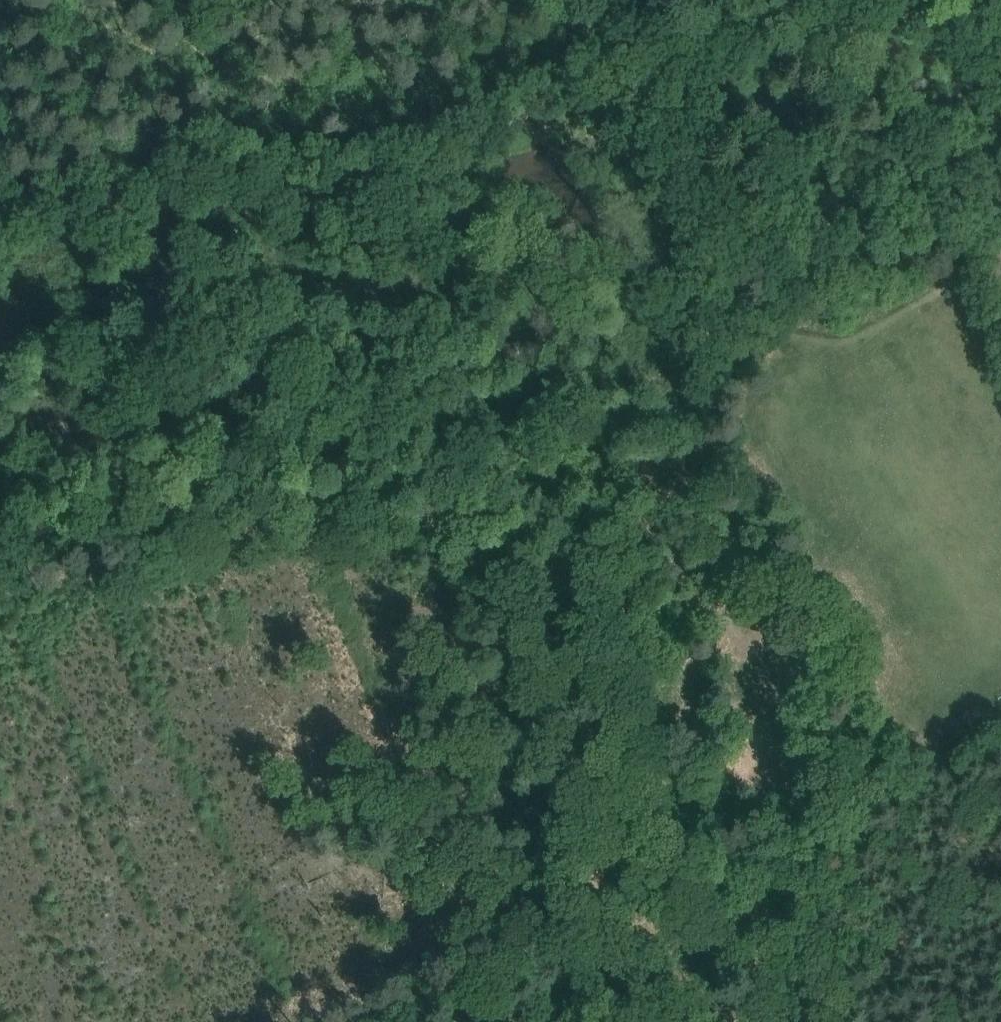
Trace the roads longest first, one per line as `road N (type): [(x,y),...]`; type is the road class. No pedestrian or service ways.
road 1 (track): [(1000,733),(435,984)]
road 2 (track): [(1000,256),(853,328),(780,329),(699,296)]
road 3 (track): [(409,0),(447,117)]

